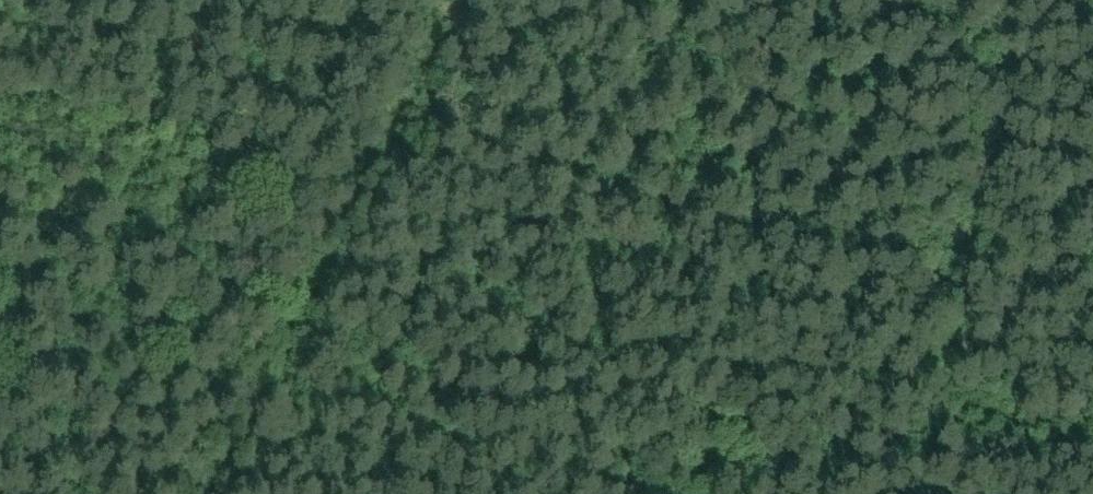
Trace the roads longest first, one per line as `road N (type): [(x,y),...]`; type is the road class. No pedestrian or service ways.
road 1 (track): [(210,493),(450,0)]

